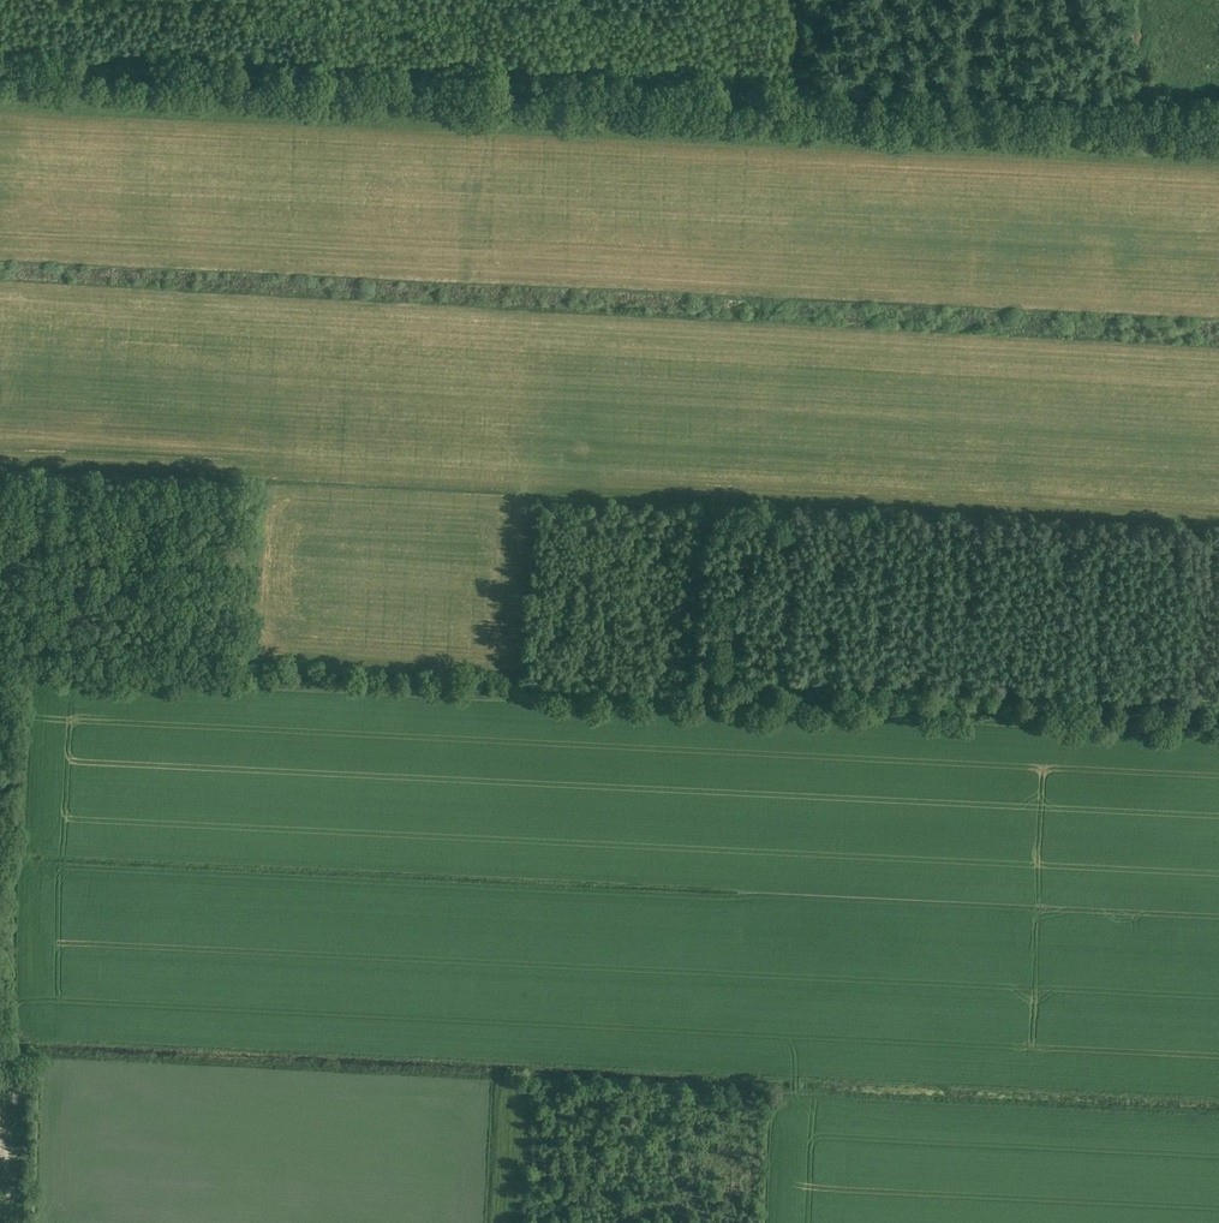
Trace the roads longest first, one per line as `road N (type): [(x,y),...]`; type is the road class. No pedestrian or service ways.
road 1 (track): [(0,70),(1218,126)]
road 2 (track): [(16,673),(1218,728)]

